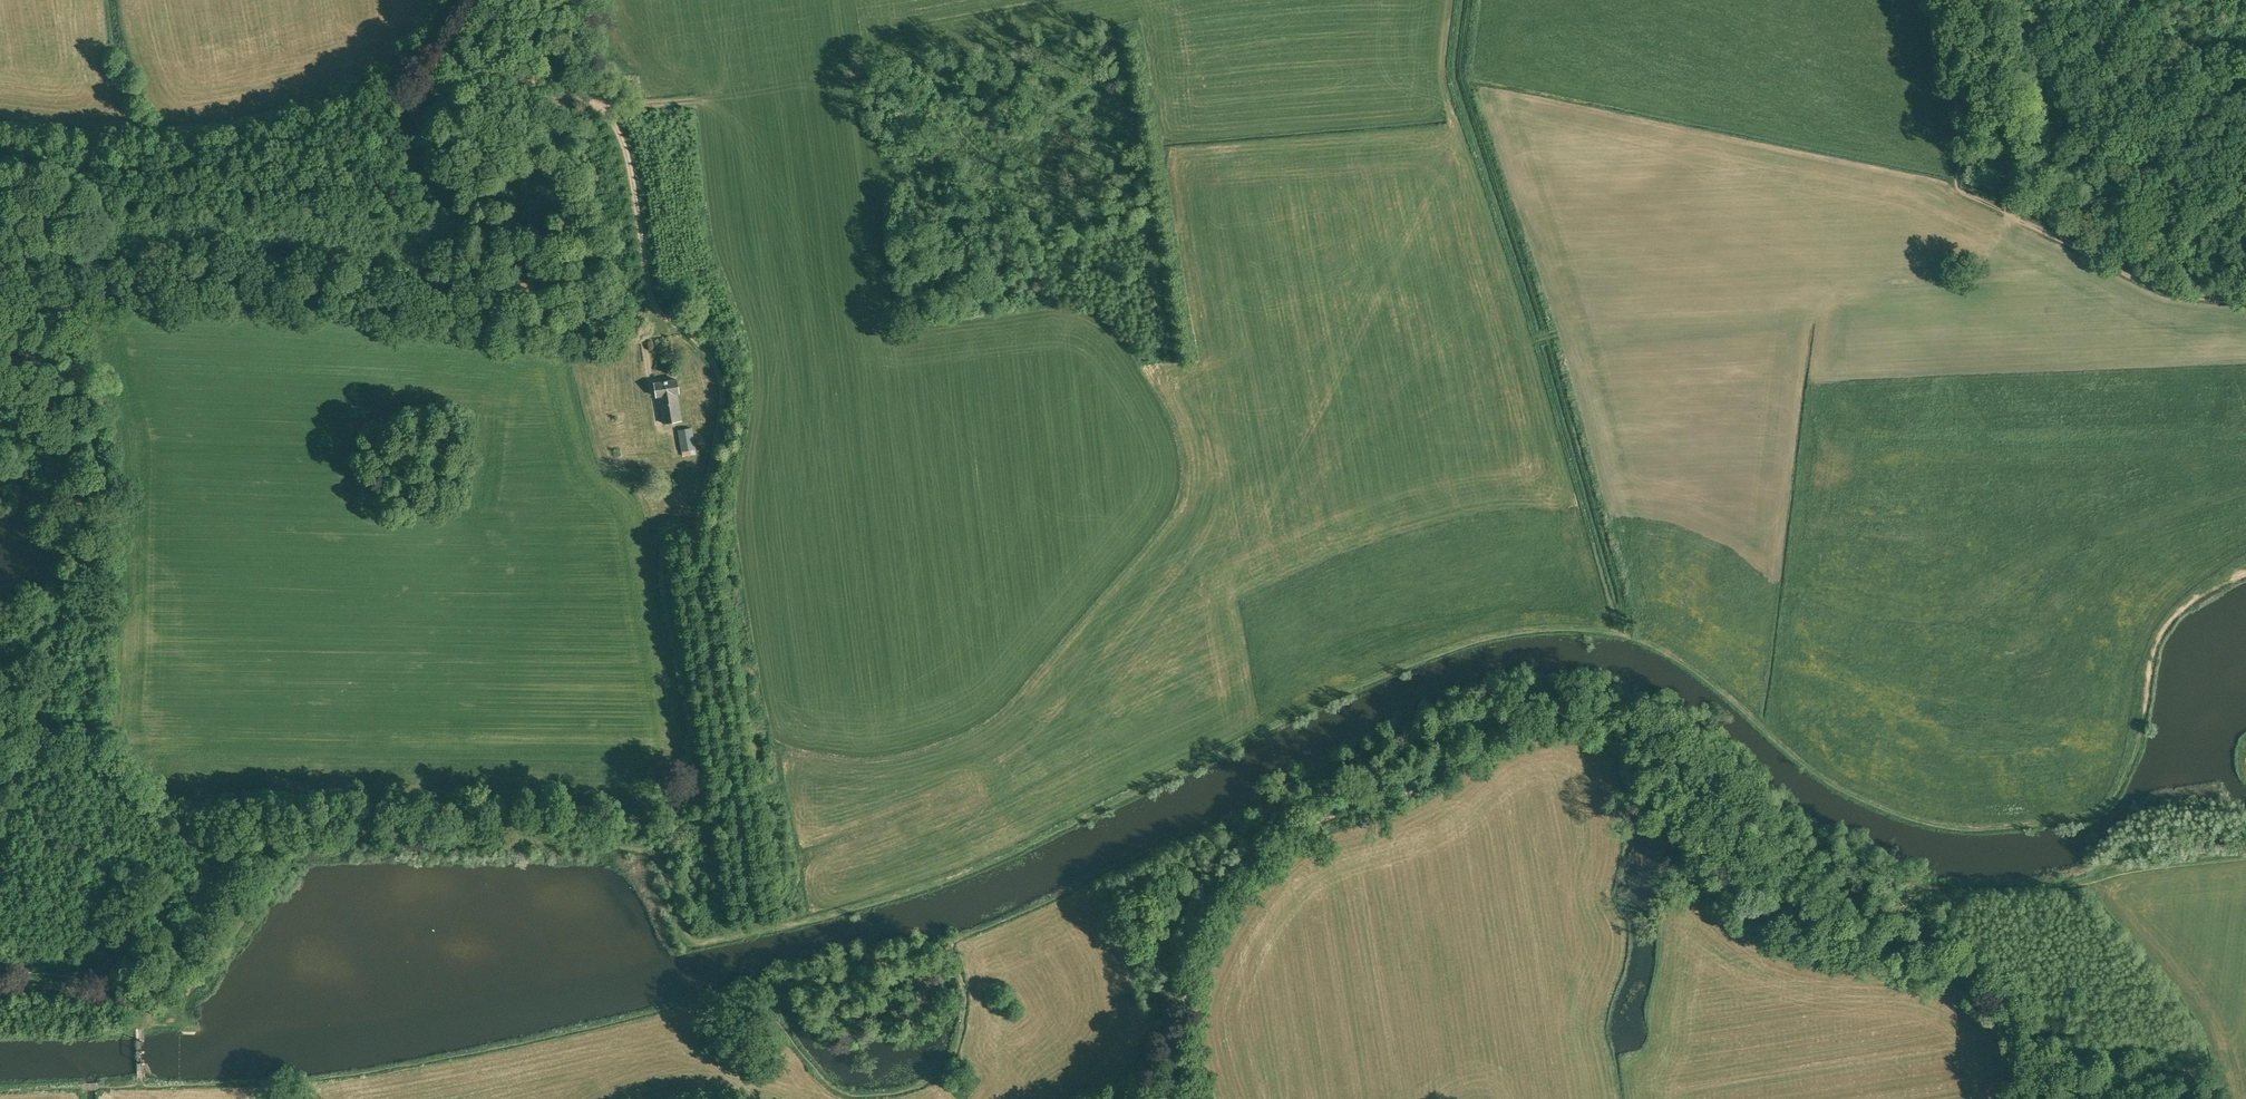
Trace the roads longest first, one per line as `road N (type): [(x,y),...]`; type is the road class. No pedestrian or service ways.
road 1 (unclassified): [(0,143),(190,152),(303,129),(398,83),(458,0)]
road 2 (track): [(562,345),(553,156),(590,103)]

